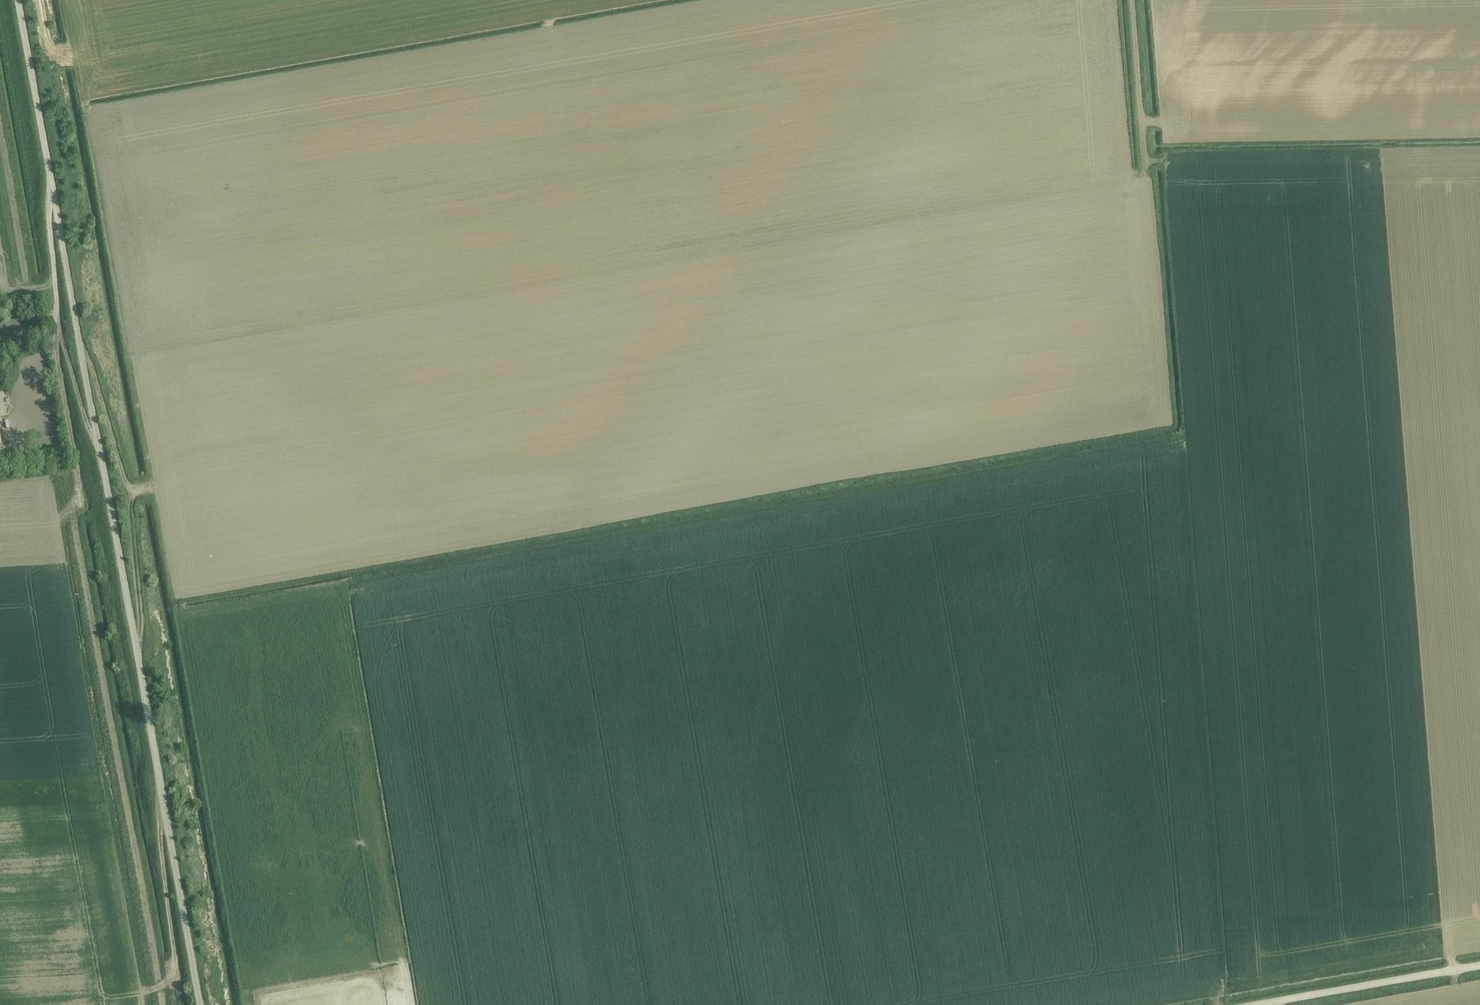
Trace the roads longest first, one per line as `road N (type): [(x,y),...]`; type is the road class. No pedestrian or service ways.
road 1 (tertiary): [(203,1004),(21,0)]
road 2 (unclassified): [(1259,1004),(1479,966)]

